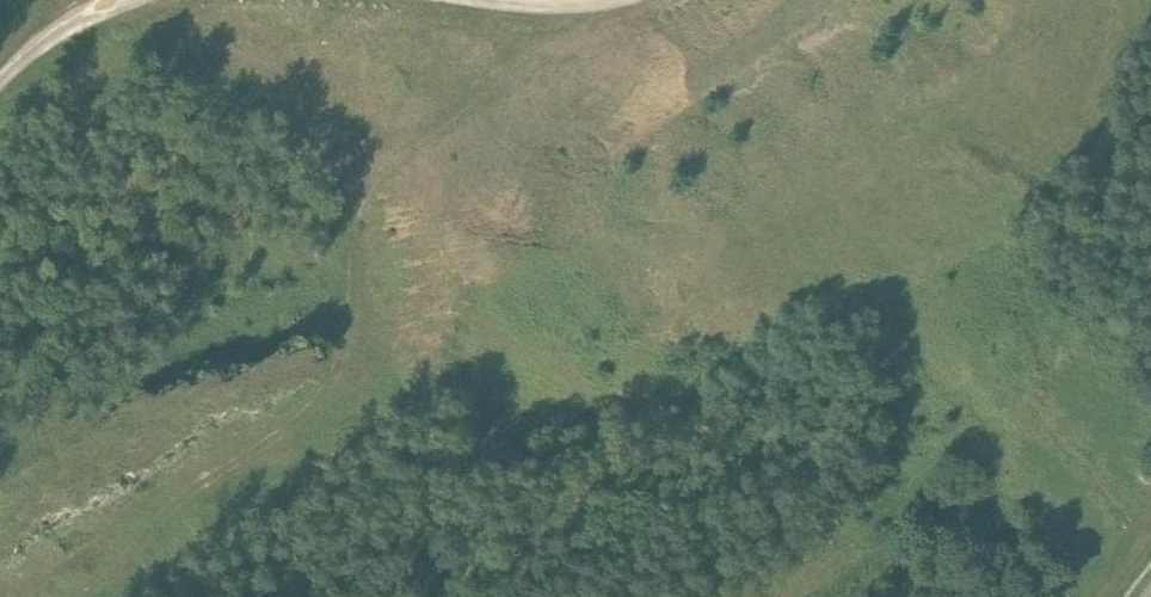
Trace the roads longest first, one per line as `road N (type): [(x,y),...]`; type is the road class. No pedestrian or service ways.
road 1 (track): [(102,0),(142,41),(228,77),(316,144),(349,219),(356,300),(330,390),(301,420),(170,514),(86,596)]

